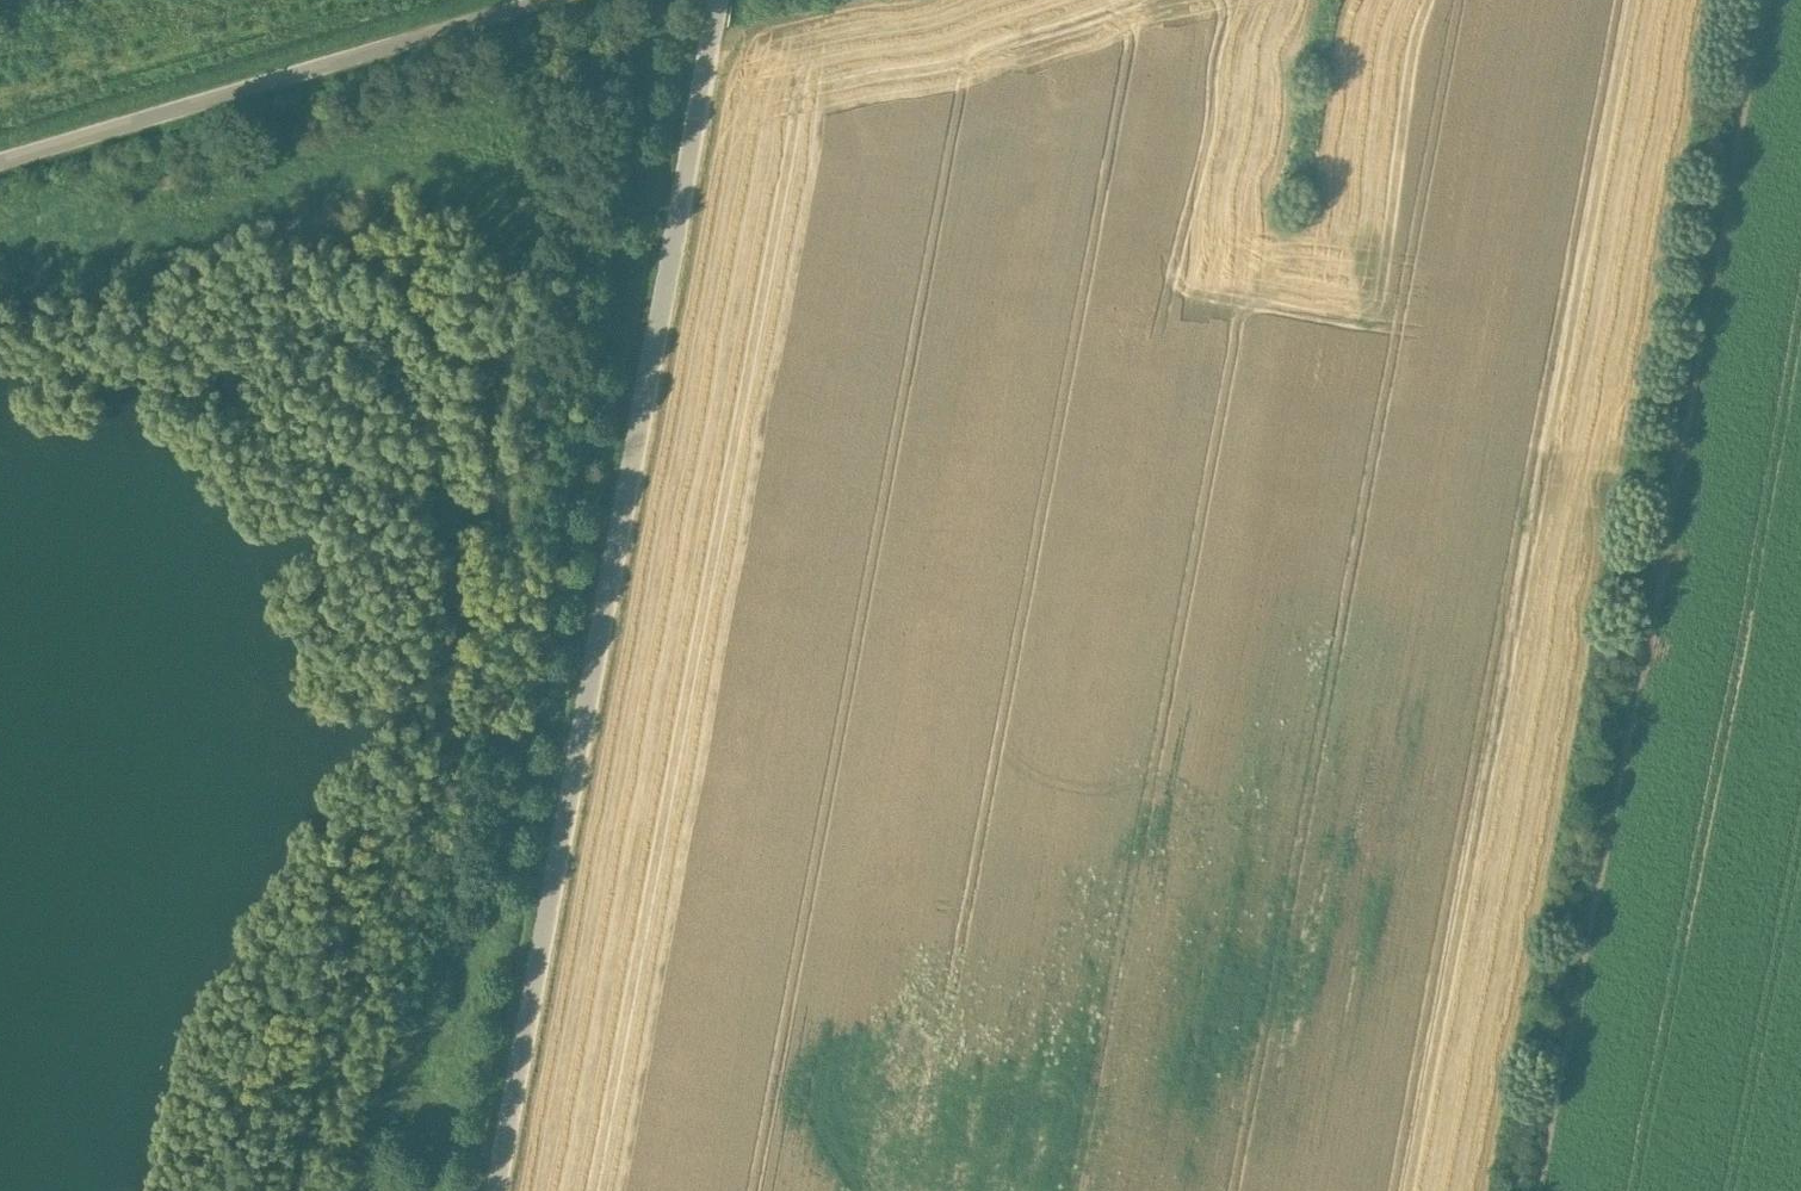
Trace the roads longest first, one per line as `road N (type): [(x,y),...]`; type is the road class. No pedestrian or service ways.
road 1 (unclassified): [(728,0),(494,1190)]
road 2 (unclassified): [(524,0),(0,153)]

